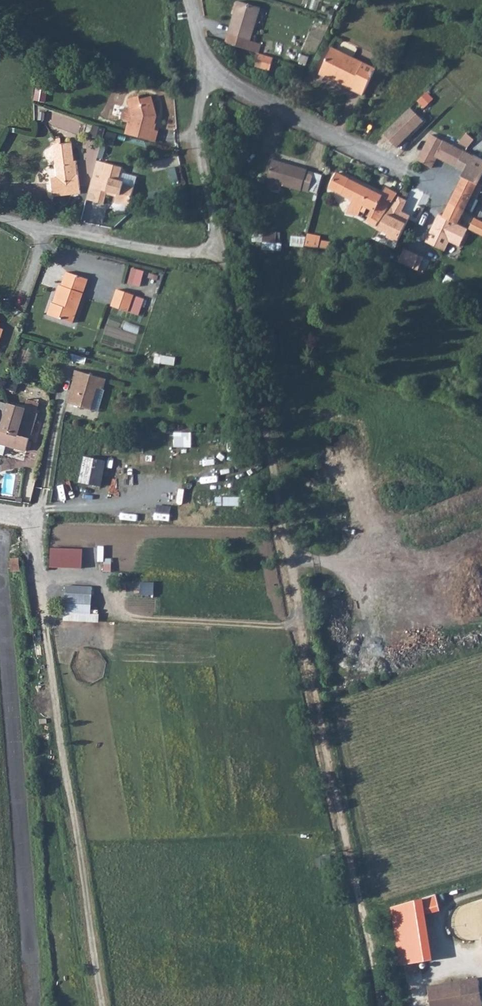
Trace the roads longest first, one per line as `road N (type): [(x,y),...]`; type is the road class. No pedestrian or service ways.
road 1 (track): [(216,246),(252,371),(383,1005)]
road 2 (track): [(0,511),(35,519),(105,1005)]
road 3 (residential): [(210,74),(413,175)]
road 4 (residential): [(216,246),(191,254),(0,217)]
road 5 (unclassified): [(210,74),(198,133),(216,246)]
road 6 (residential): [(35,519),(63,390)]

